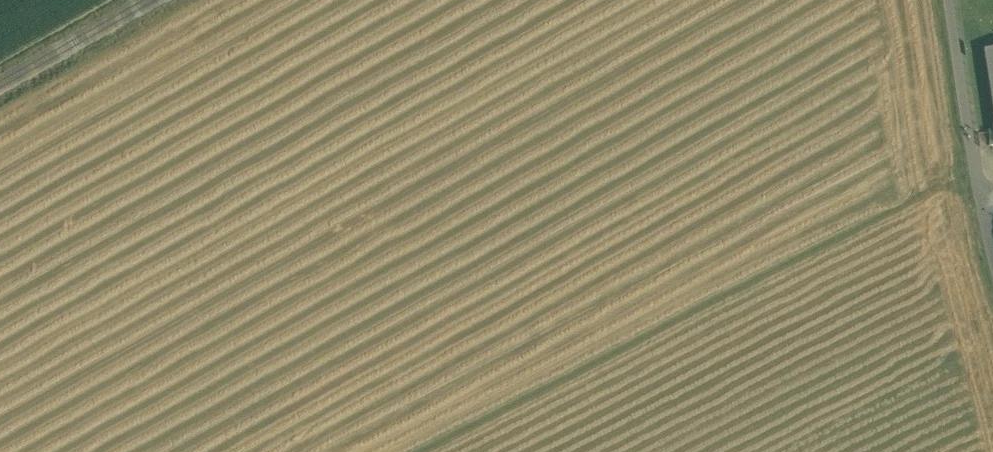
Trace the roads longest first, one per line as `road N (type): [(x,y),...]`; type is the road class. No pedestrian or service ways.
road 1 (track): [(951,0),(992,242)]

